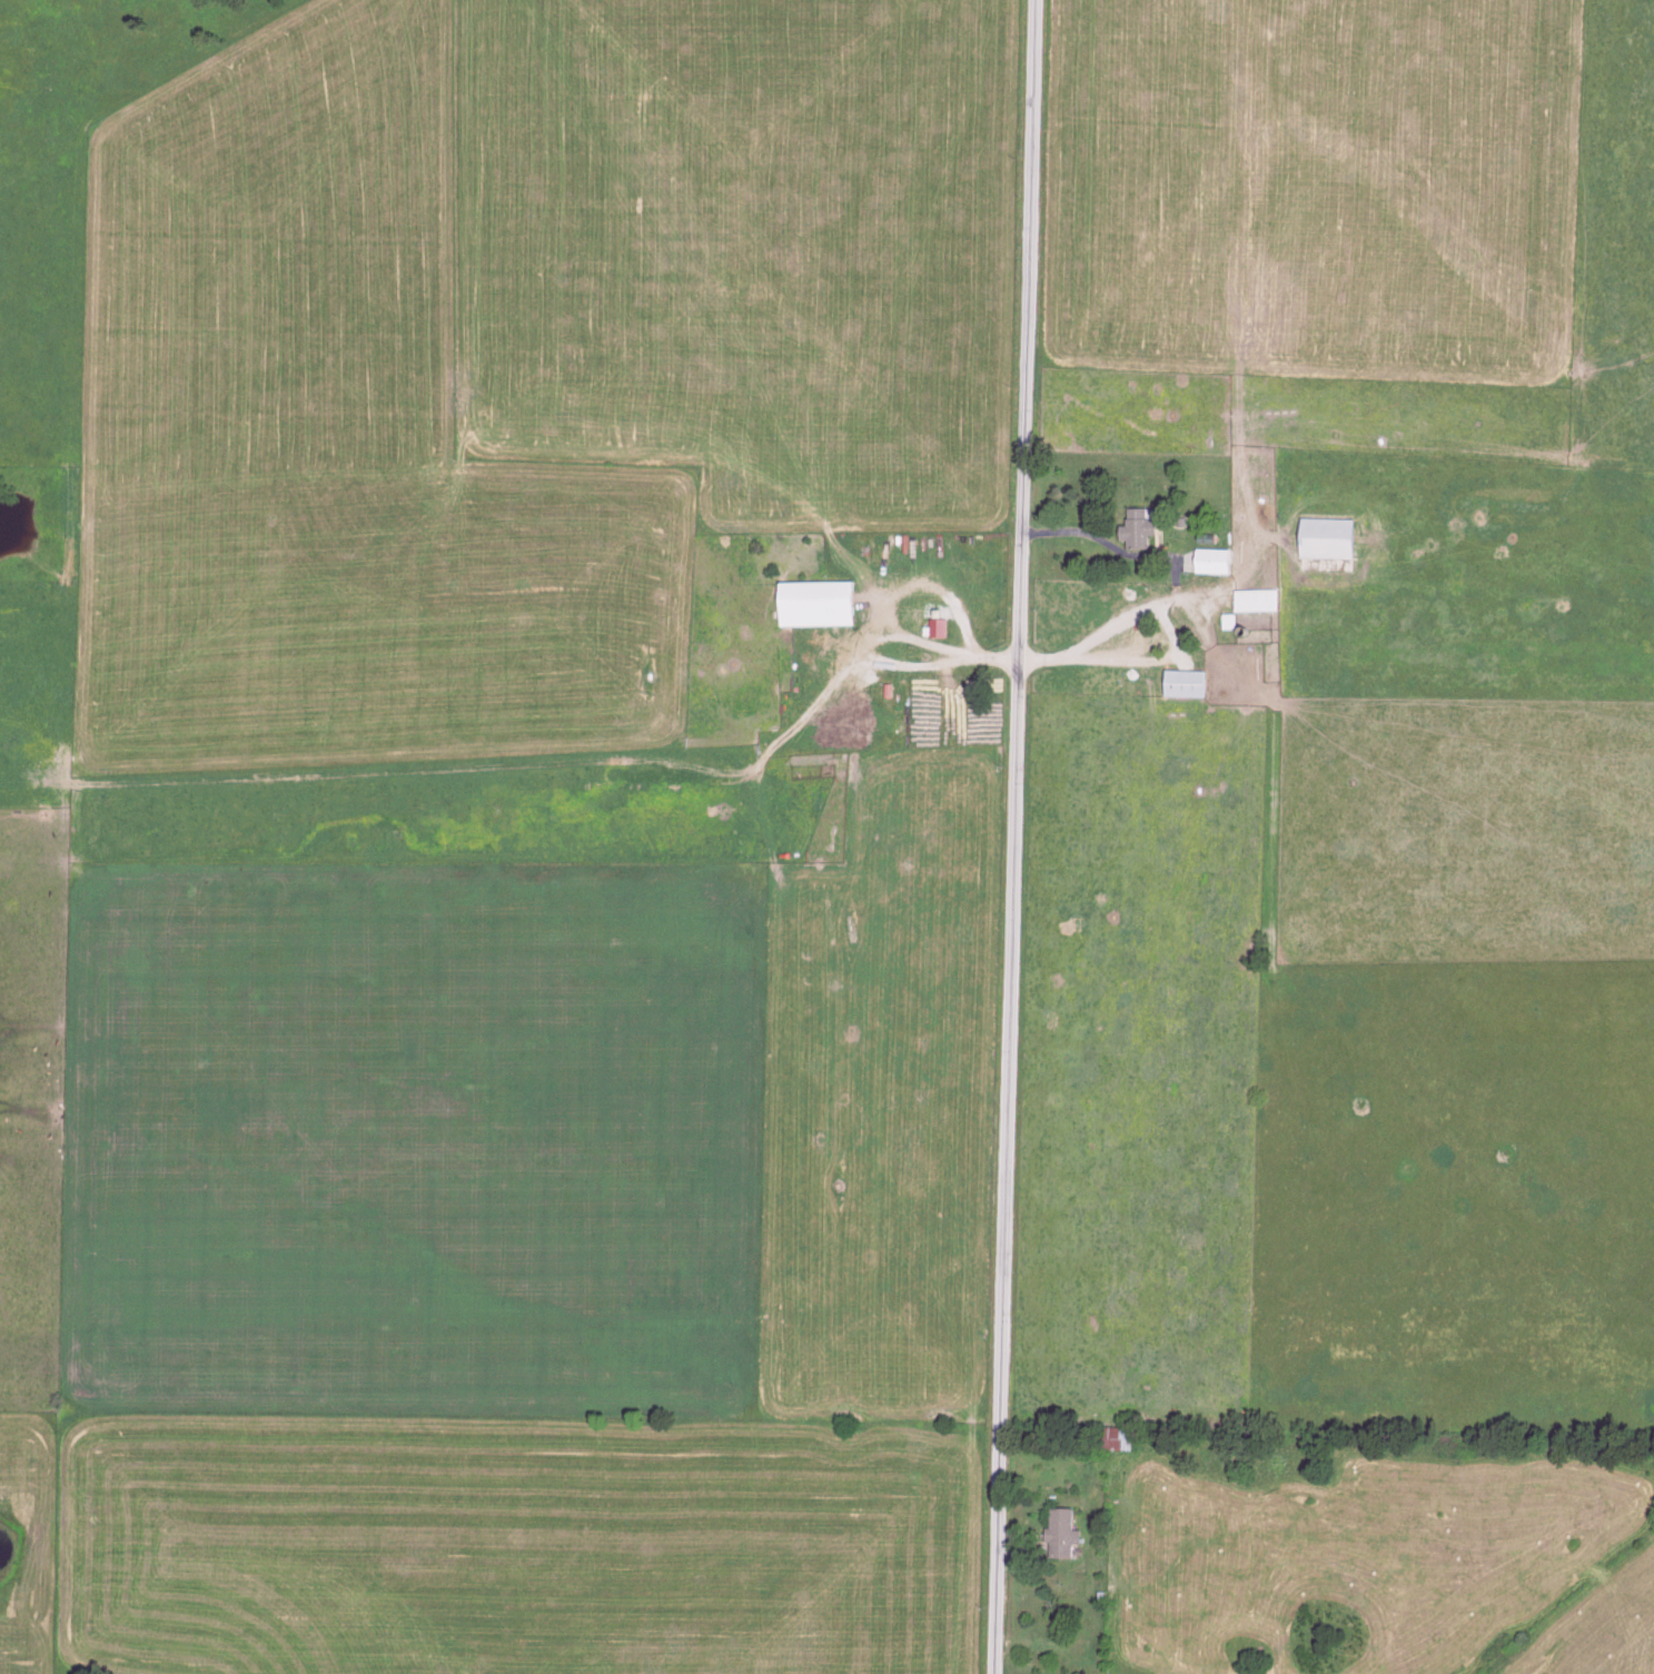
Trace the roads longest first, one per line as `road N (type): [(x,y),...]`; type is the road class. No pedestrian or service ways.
road 1 (residential): [(989,1673),(1031,0)]

